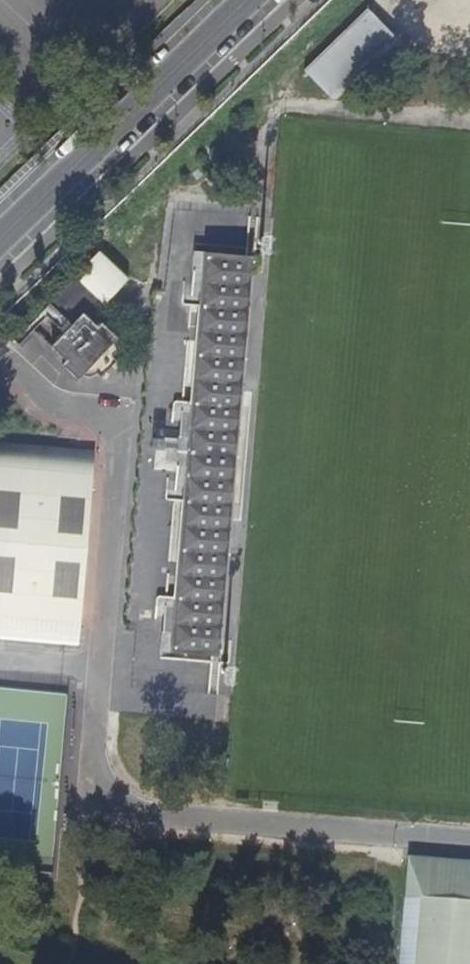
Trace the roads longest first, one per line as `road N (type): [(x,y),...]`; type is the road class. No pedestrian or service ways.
road 1 (tertiary): [(254,0),(0,245)]

